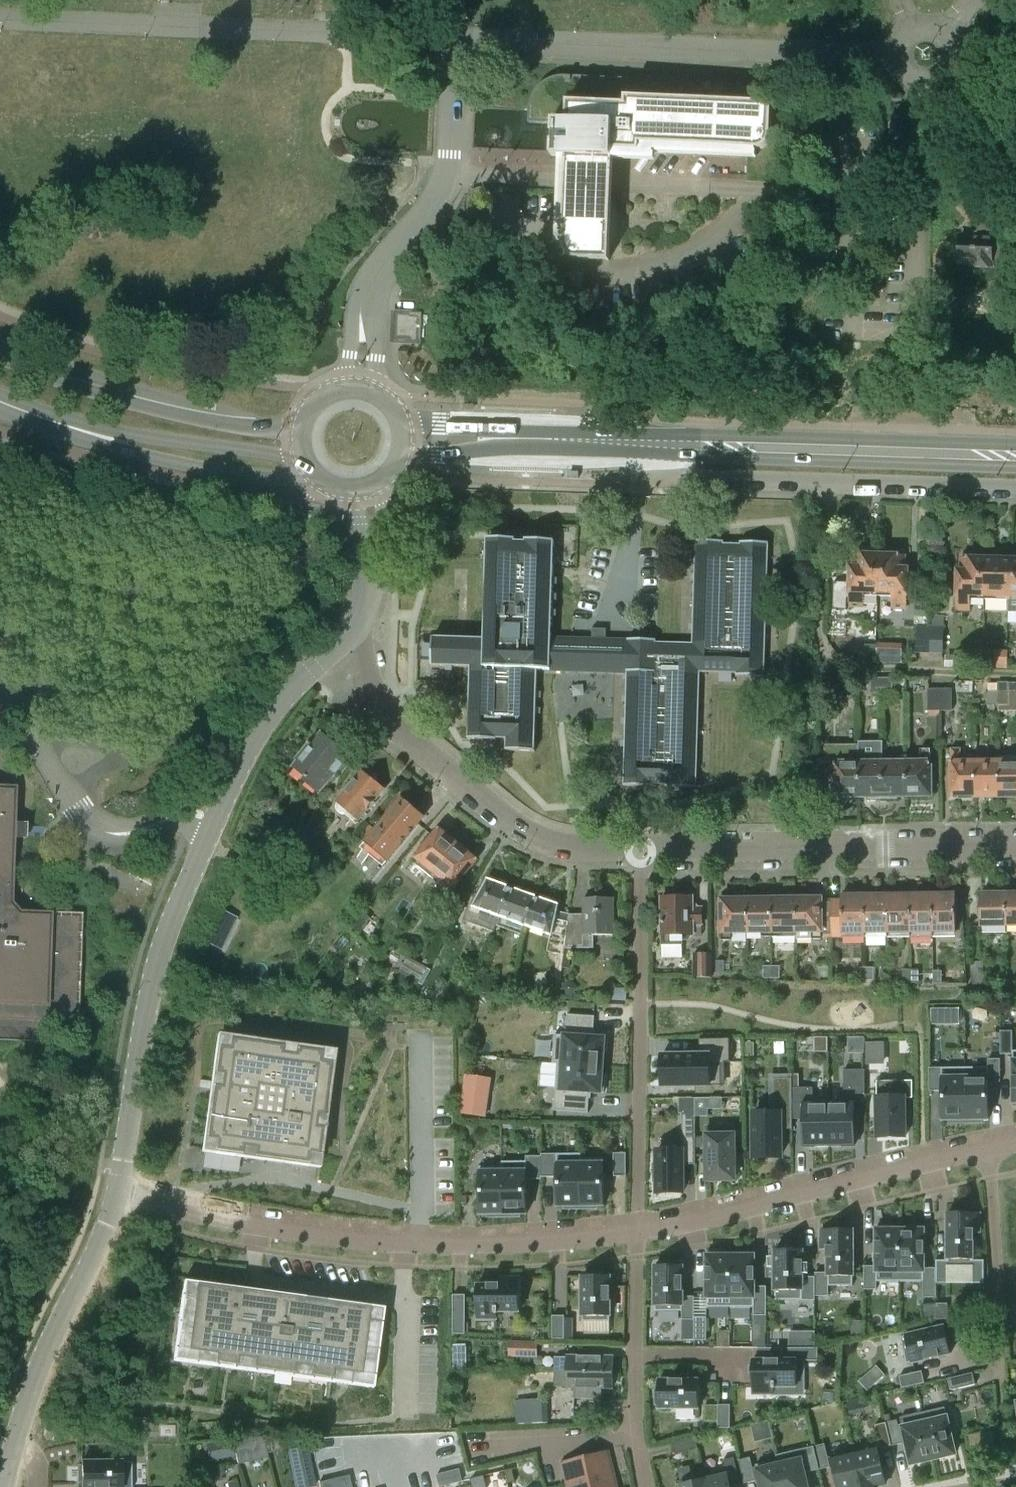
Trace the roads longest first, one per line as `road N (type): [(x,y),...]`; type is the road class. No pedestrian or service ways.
road 1 (residential): [(117,1194),(259,1226),(385,1242),(497,1245),(637,1232)]
road 2 (unclassified): [(452,37),(0,19)]
road 3 (unclassified): [(892,53),(452,37)]
road 4 (residential): [(213,820),(154,966),(117,1194)]
road 5 (residential): [(638,850),(563,847),(530,833),(458,781),(378,705),(361,632)]
road 6 (residential): [(1015,489),(698,479),(642,444)]
road 7 (residential): [(637,1232),(643,1090),(638,850)]
road 8 (residential): [(1015,846),(638,850)]
road 9 (primary): [(642,444),(1015,455)]
road 10 (residential): [(637,1232),(994,1148)]
road 11 (unclassified): [(452,37),(448,177),(371,284),(360,373)]
road 12 (primary): [(303,429),(193,421),(134,406),(0,351)]
road 13 (residential): [(117,1194),(36,1373),(4,1486)]
road 14 (primary): [(0,402),(76,426),(306,459)]
road 15 (residential): [(213,820),(179,814),(124,836),(95,829),(0,674)]
road 16 (residential): [(647,1486),(636,1398),(637,1232)]
road 17 (residential): [(361,632),(291,688),(213,820)]
road 18 (primary): [(403,439),(642,444)]
road 19 (residential): [(994,1148),(998,1367)]
road 20 (residential): [(361,632),(374,547),(366,487)]

